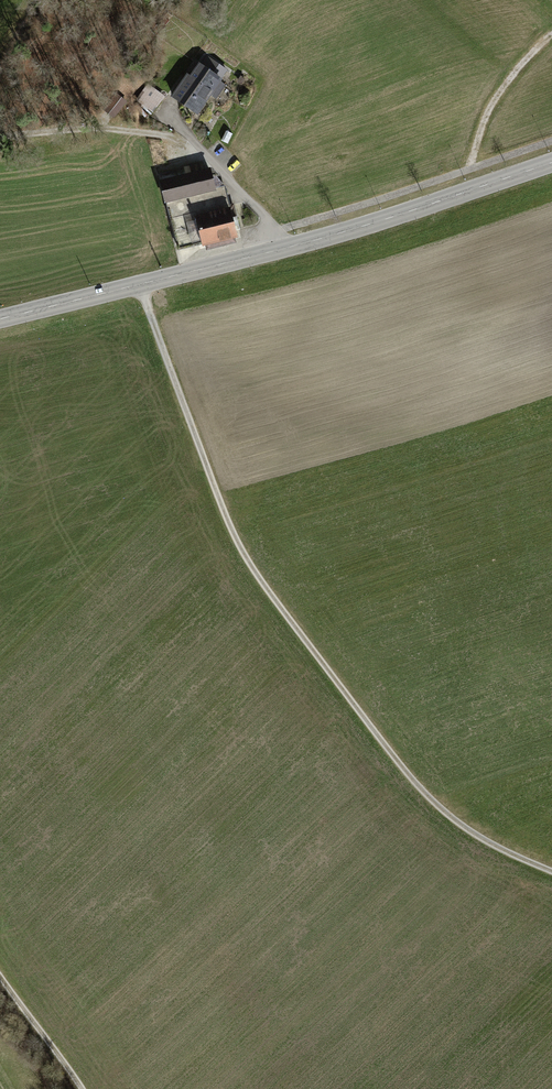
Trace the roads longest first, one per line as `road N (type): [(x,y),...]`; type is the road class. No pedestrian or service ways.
road 1 (track): [(551,871),(480,837),(434,802),(265,587),(224,512),(140,284)]
road 2 (tertiary): [(551,163),(365,226),(0,319)]
road 3 (track): [(551,141),(276,231)]
road 4 (track): [(0,138),(88,128),(192,139)]
road 5 (track): [(82,1088),(0,977)]
road 6 (track): [(28,134),(64,67),(98,29)]
road 7 (track): [(468,170),(489,109),(525,63)]

